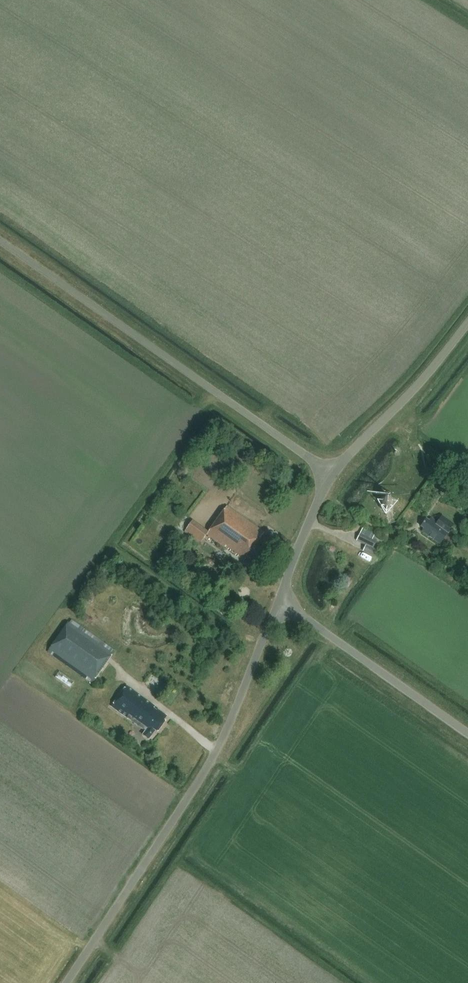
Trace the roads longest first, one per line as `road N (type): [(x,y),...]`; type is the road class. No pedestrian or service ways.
road 1 (unclassified): [(66,982),(205,772),(279,600)]
road 2 (unclassified): [(332,475),(0,241)]
road 3 (unclassified): [(467,733),(279,600)]
road 4 (unclassified): [(332,475),(467,323)]
road 5 (unclassified): [(279,600),(332,475)]

